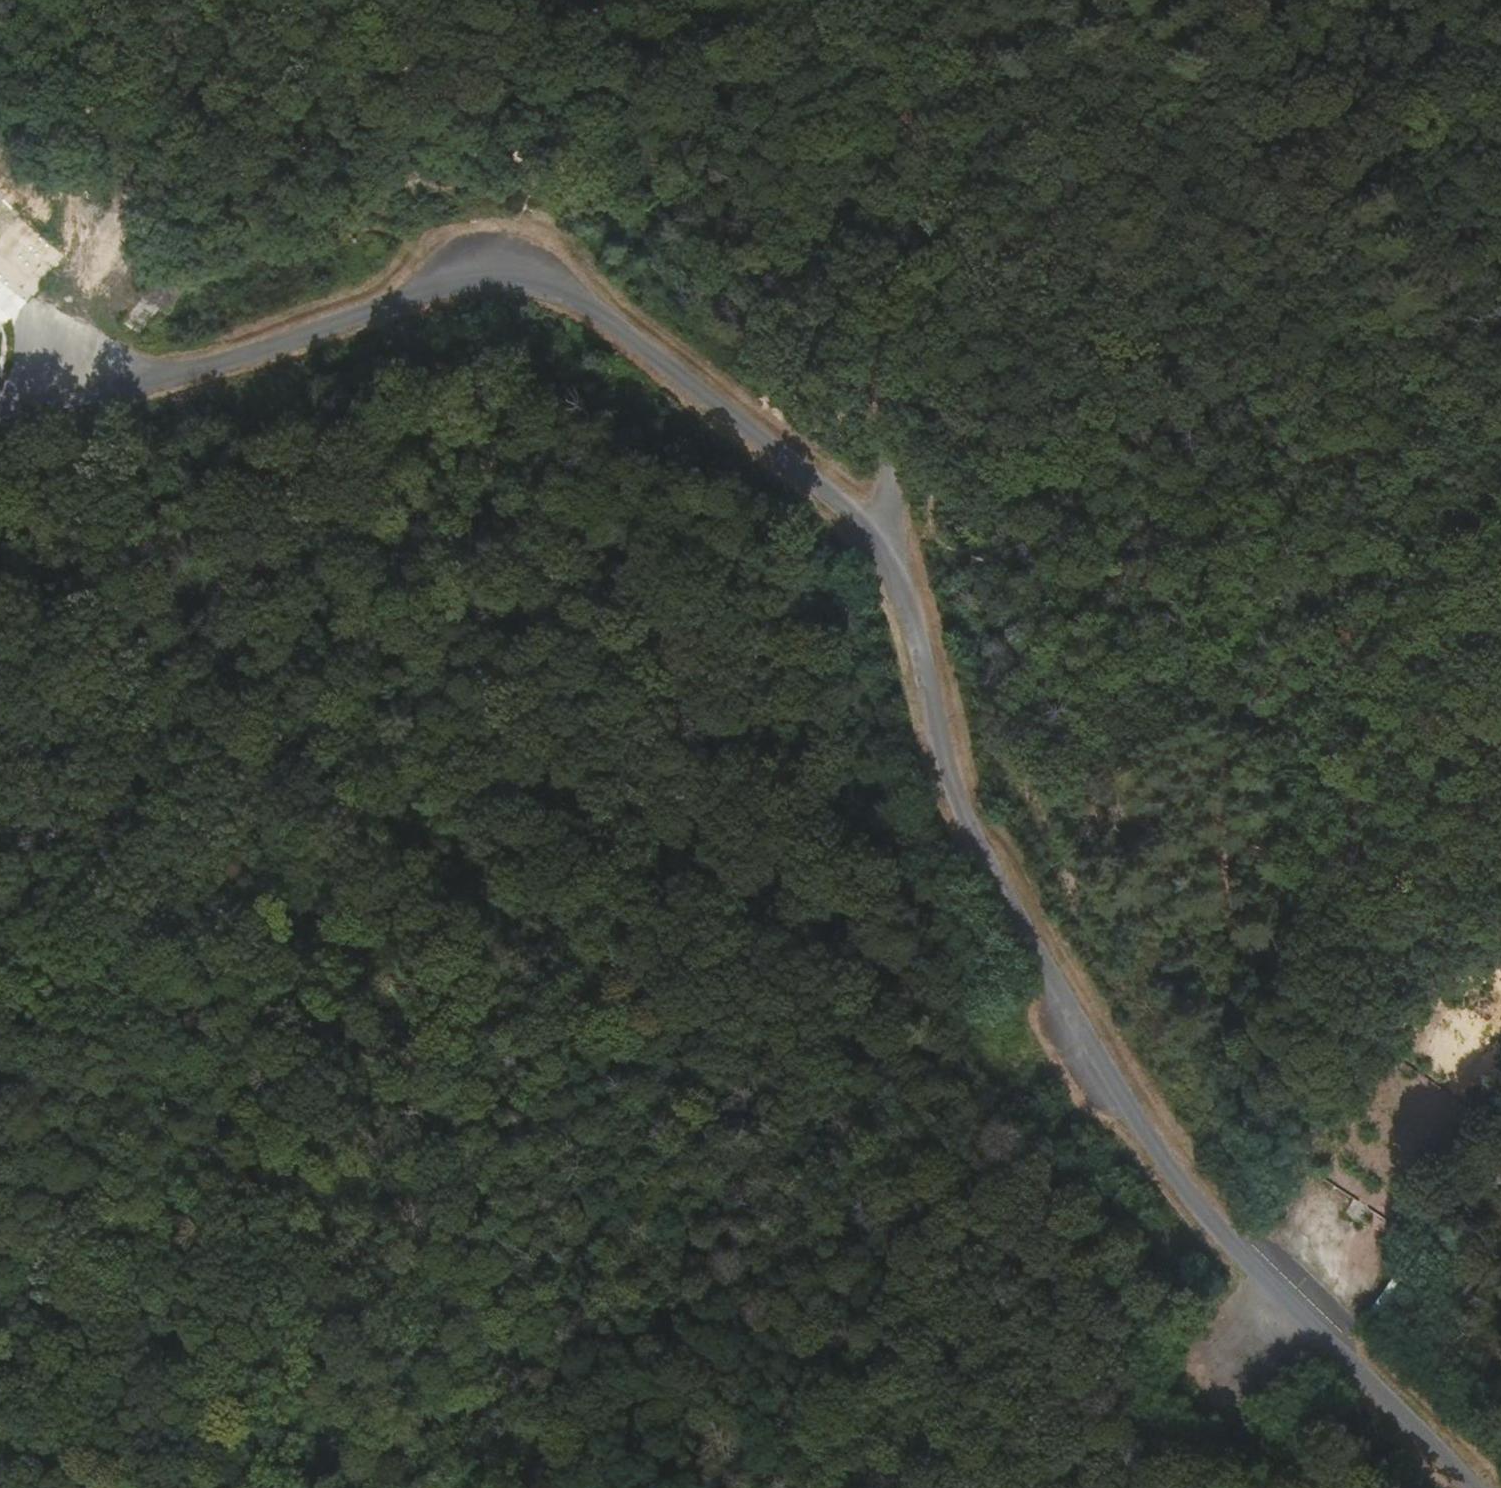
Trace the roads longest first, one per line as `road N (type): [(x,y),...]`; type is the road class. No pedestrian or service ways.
road 1 (unclassified): [(1469,1487),(1174,1178),(1069,1013),(971,838),(901,586),(866,530),(593,308),(524,282),(464,283),(171,374),(0,407)]
road 2 (track): [(1283,1487),(1248,1377),(1256,1324),(1333,1247)]

